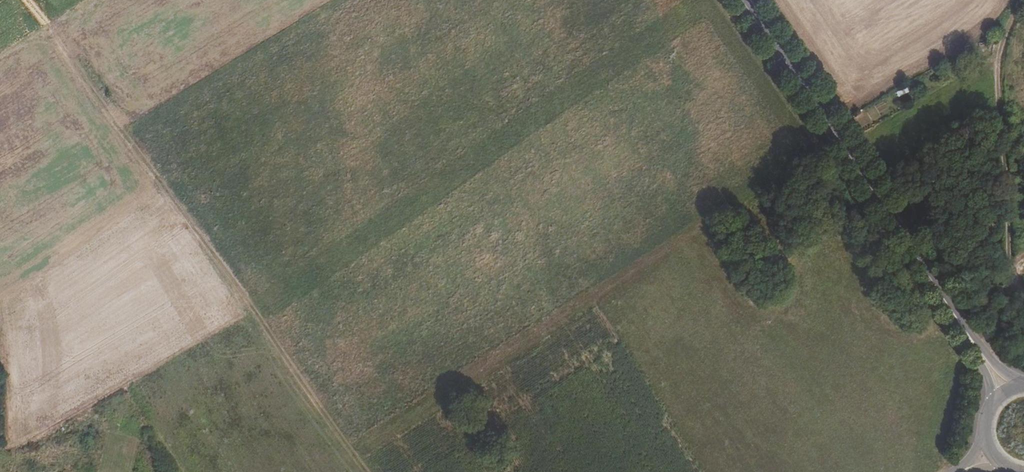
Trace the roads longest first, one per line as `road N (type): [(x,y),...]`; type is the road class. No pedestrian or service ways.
road 1 (track): [(17,0),(375,471)]
road 2 (primary): [(1004,389),(735,0)]
road 3 (track): [(1017,0),(1001,37),(1011,270),(1023,288)]

